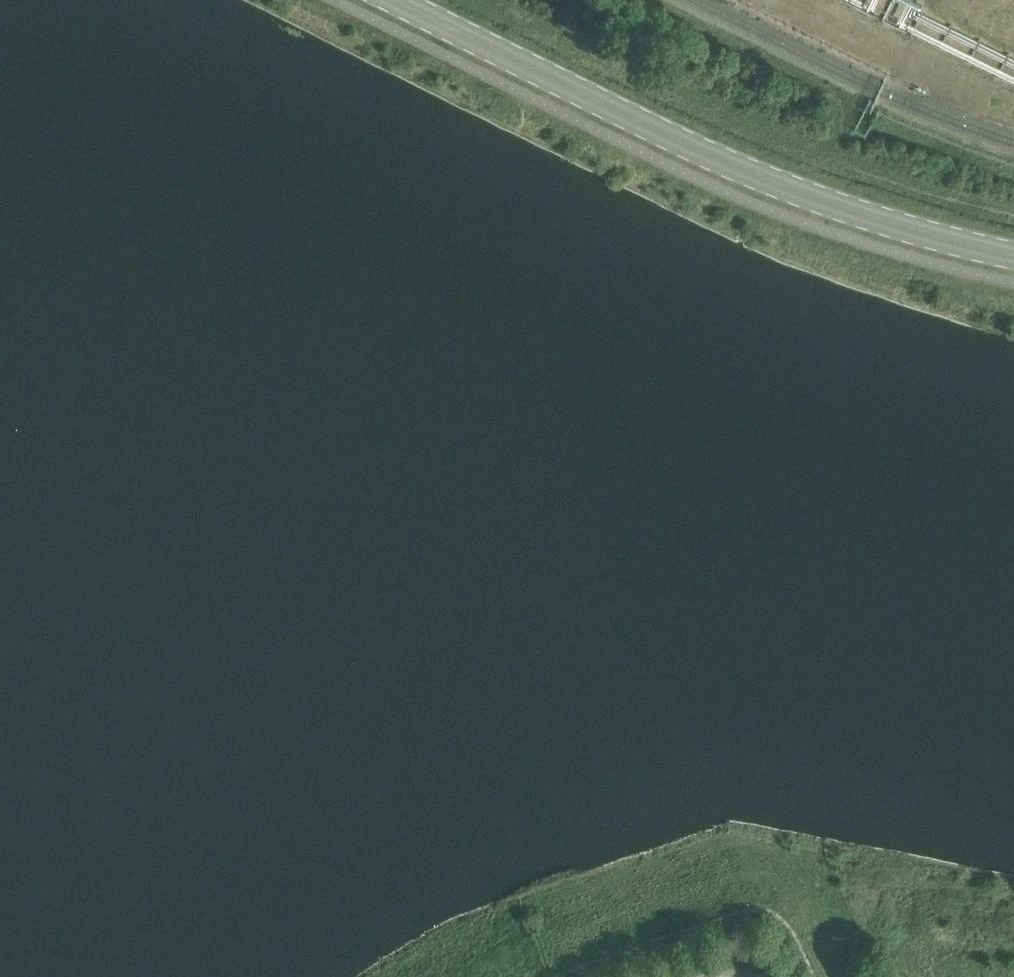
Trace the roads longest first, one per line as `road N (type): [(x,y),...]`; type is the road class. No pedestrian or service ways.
road 1 (tertiary): [(1013,257),(775,181),(645,128),(389,0)]

